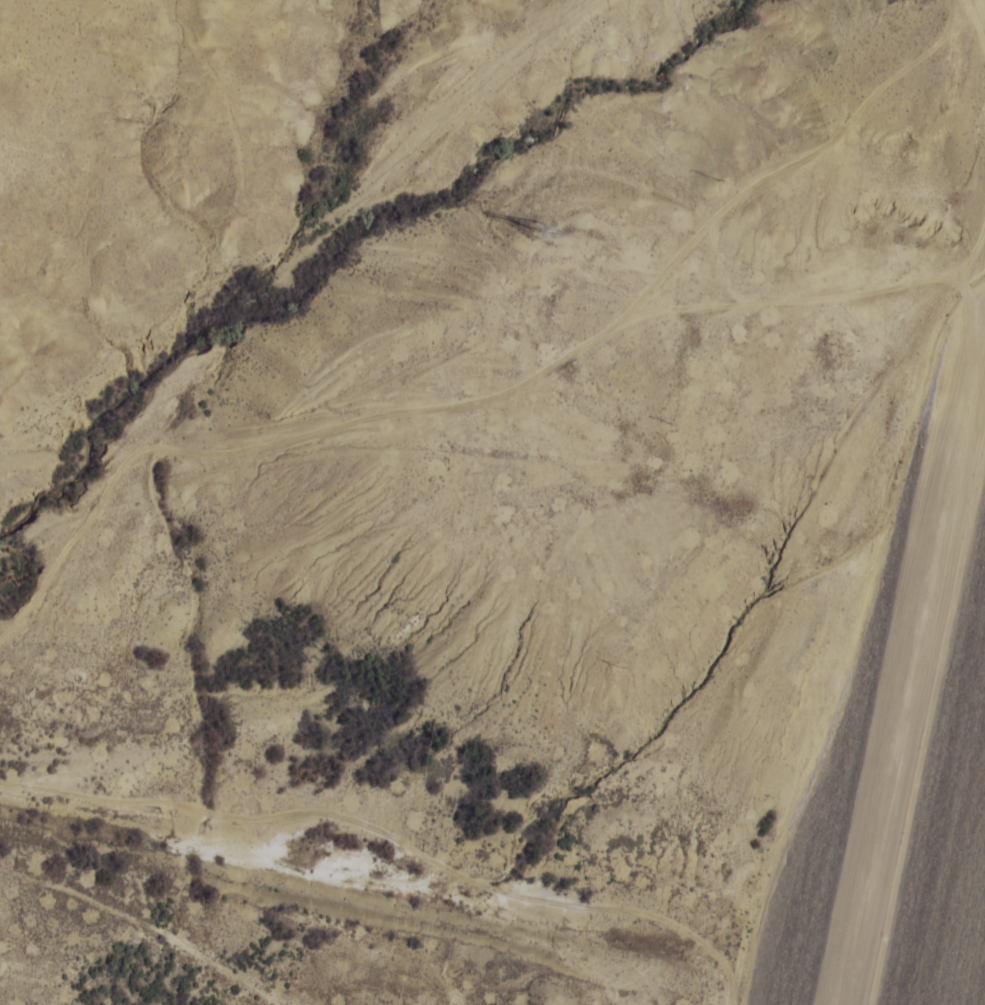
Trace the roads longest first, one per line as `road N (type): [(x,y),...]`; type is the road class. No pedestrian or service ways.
road 1 (residential): [(984,352),(849,1004)]
road 2 (track): [(0,321),(37,299),(170,169),(304,0)]

